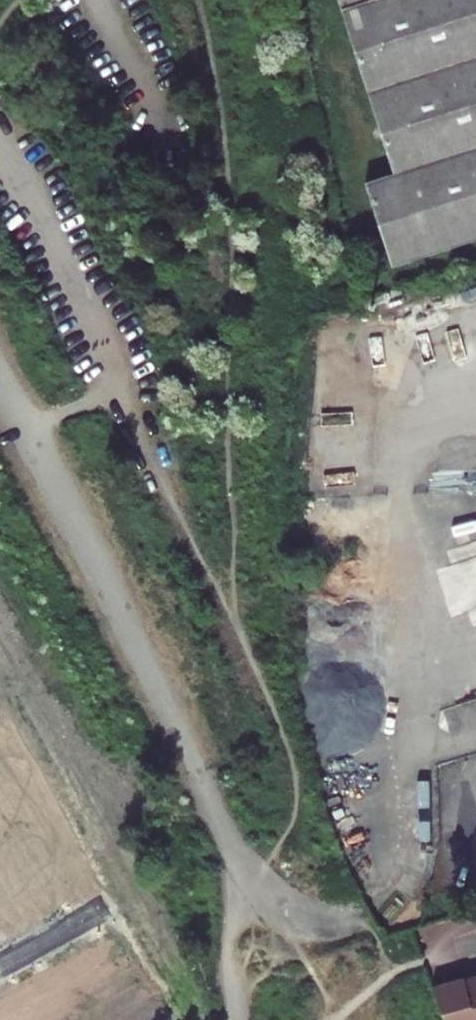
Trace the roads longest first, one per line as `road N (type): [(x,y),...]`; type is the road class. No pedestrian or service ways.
road 1 (unclassified): [(357,910),(318,915),(263,887),(216,810),(0,386)]

